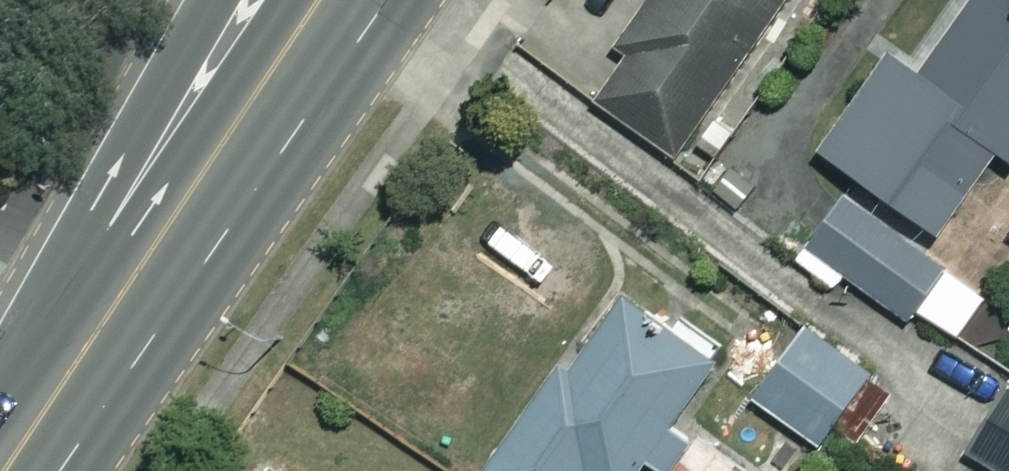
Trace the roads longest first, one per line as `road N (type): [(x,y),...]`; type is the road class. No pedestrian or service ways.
road 1 (secondary): [(212,160),(2,470)]
road 2 (secondary): [(324,0),(212,160)]
road 3 (secondary): [(212,160),(245,0)]

